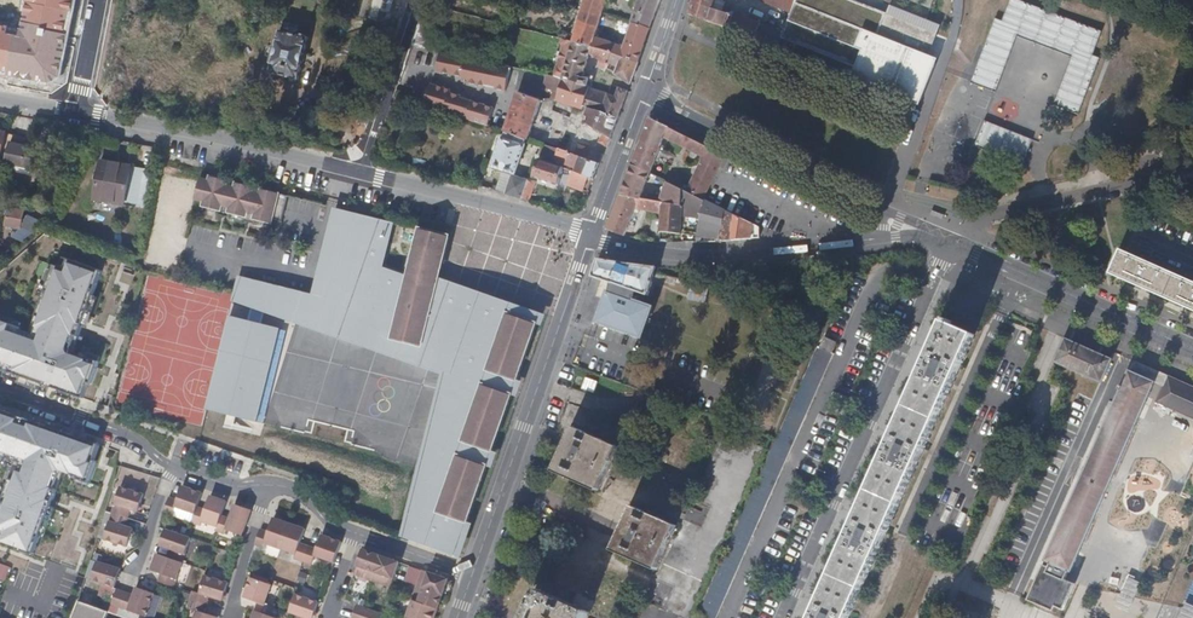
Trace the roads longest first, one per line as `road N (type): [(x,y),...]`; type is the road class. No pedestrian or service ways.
road 1 (residential): [(594,233),(474,578)]
road 2 (residential): [(594,233),(605,243),(692,255),(931,232)]
road 3 (residential): [(931,232),(646,89)]
road 4 (residential): [(77,112),(362,174)]
road 5 (residential): [(931,232),(1192,354)]
road 6 (residential): [(362,174),(594,233)]
road 7 (residential): [(931,232),(1164,179)]
road 8 (residential): [(172,467),(136,438),(0,389)]
road 9 (residential): [(422,0),(362,174)]
road 10 (residential): [(594,233),(646,89)]
road 11 (residential): [(265,490),(230,617)]
road 12 (residential): [(474,578),(356,534)]

